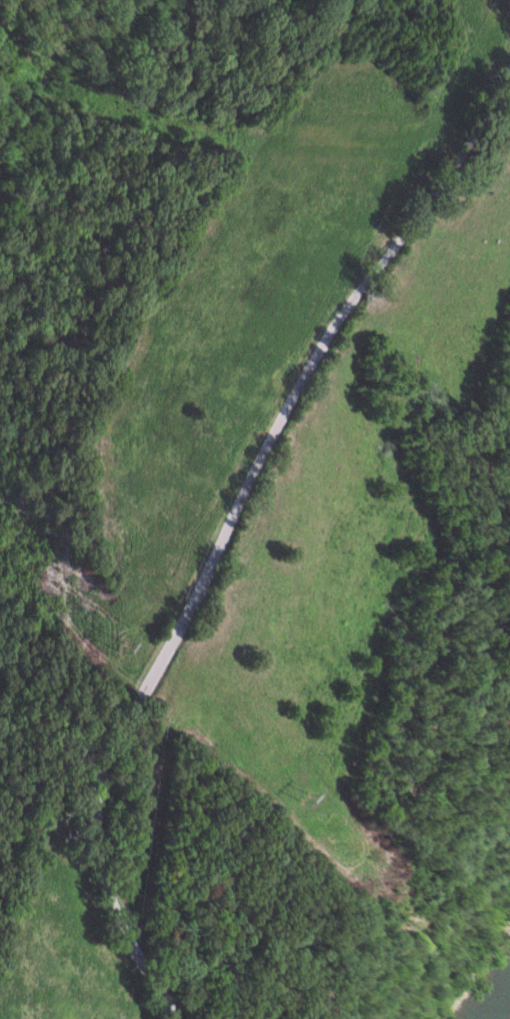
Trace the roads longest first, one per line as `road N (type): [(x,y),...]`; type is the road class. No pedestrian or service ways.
road 1 (residential): [(163,1018),(92,860),(82,814),(92,765),(198,576),(311,347),(463,138),(509,56)]

